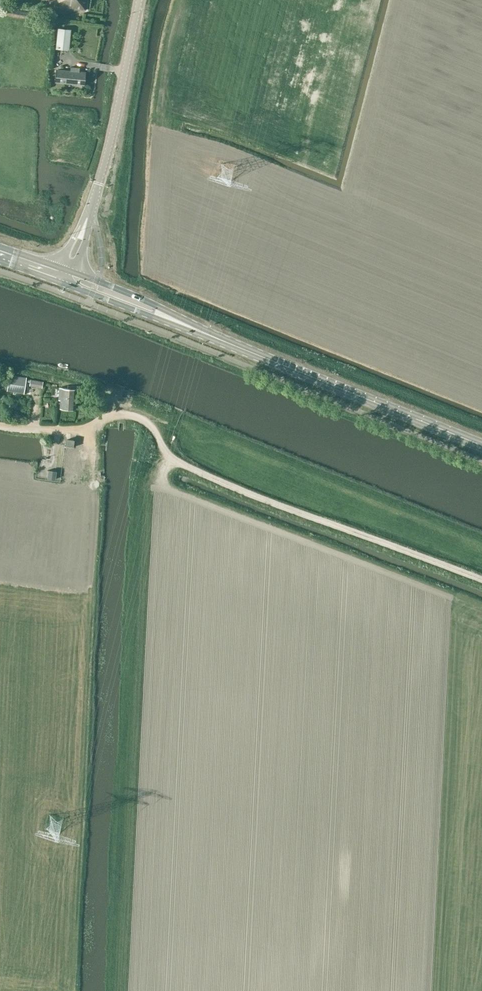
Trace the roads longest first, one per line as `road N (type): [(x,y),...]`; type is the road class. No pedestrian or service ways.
road 1 (primary): [(481,445),(68,277)]
road 2 (track): [(481,579),(186,466),(153,428)]
road 3 (tertiary): [(68,277),(107,154),(141,0)]

